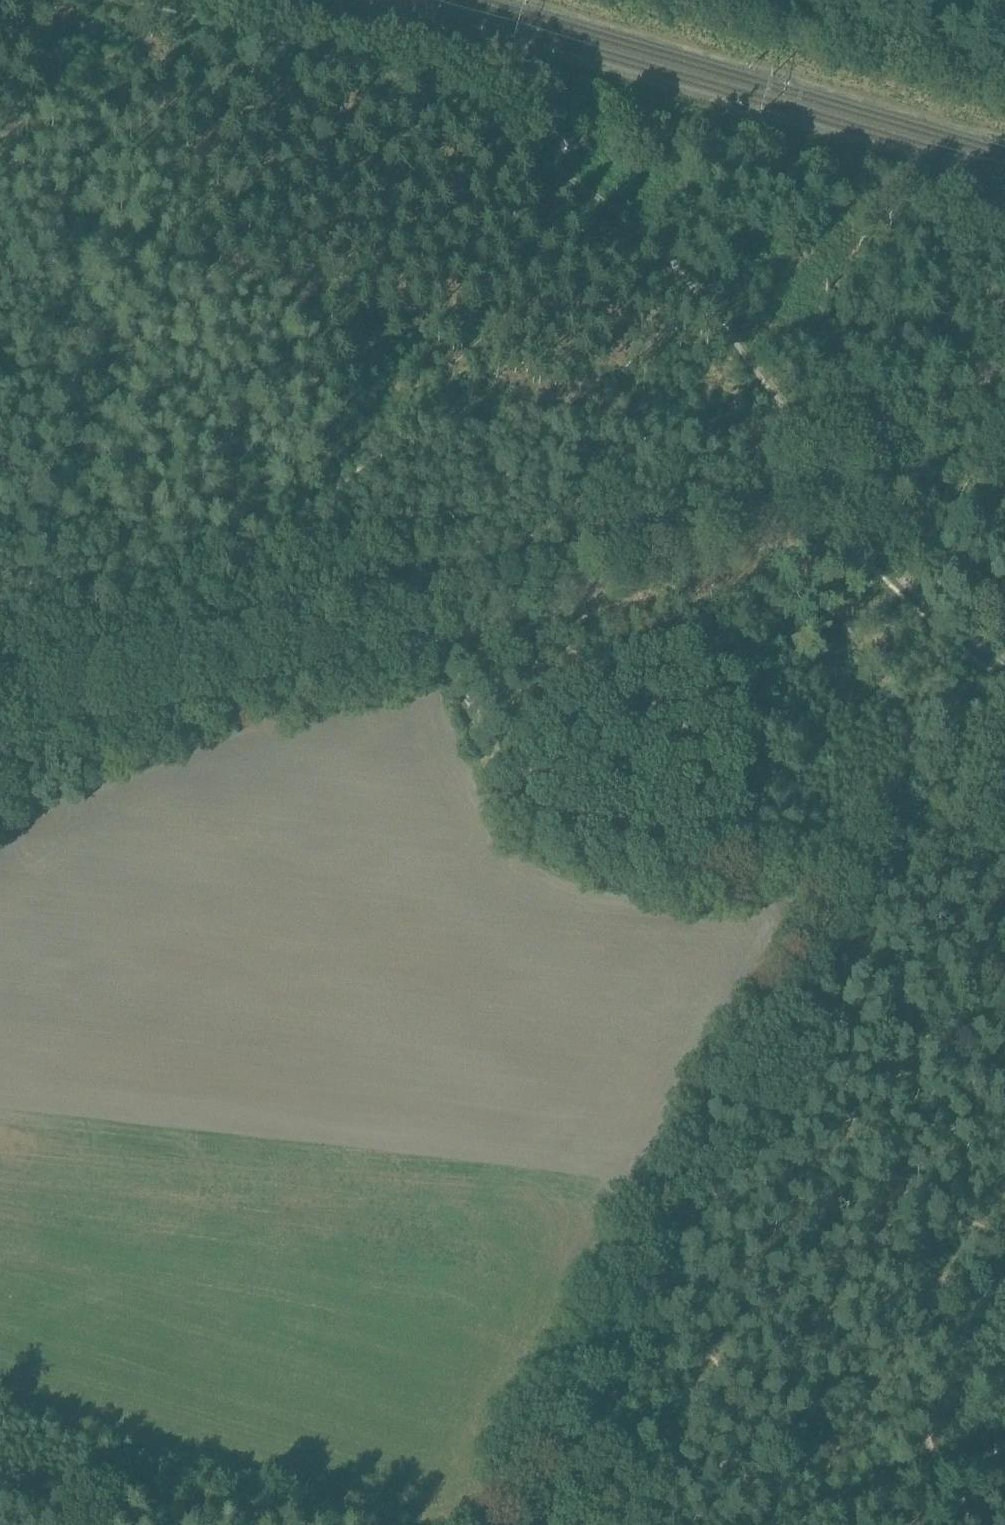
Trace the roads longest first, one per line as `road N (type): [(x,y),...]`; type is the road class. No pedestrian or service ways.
road 1 (track): [(76,0),(304,66),(424,110),(542,157),(599,197),(687,278),(783,398),(860,526),(1004,658)]

